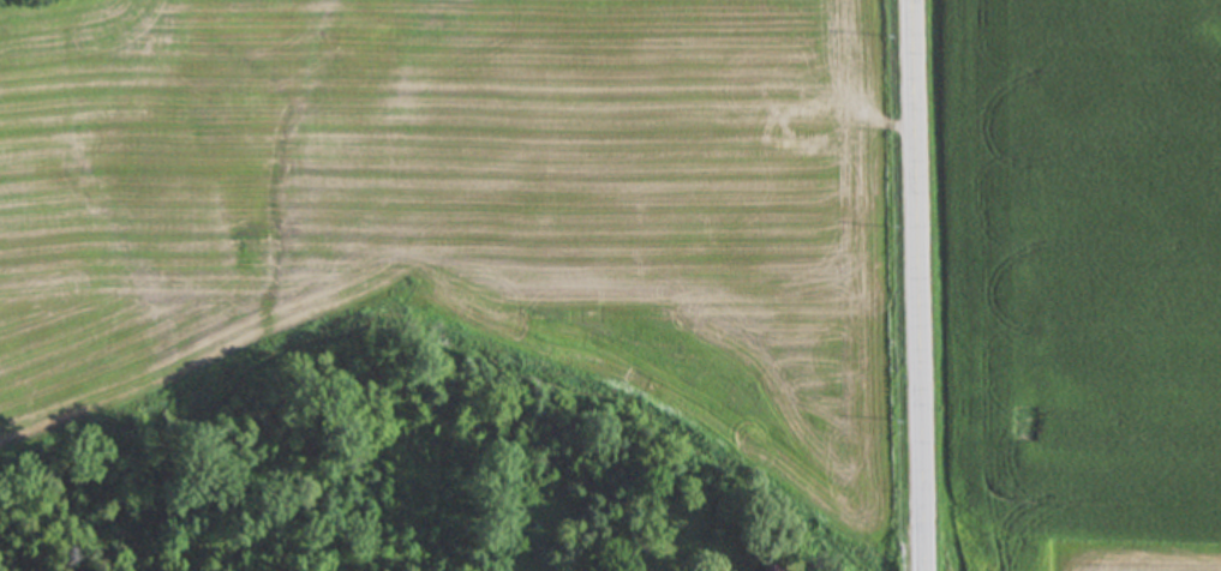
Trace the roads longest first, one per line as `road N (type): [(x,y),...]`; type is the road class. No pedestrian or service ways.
road 1 (secondary): [(923,570),(914,0)]

